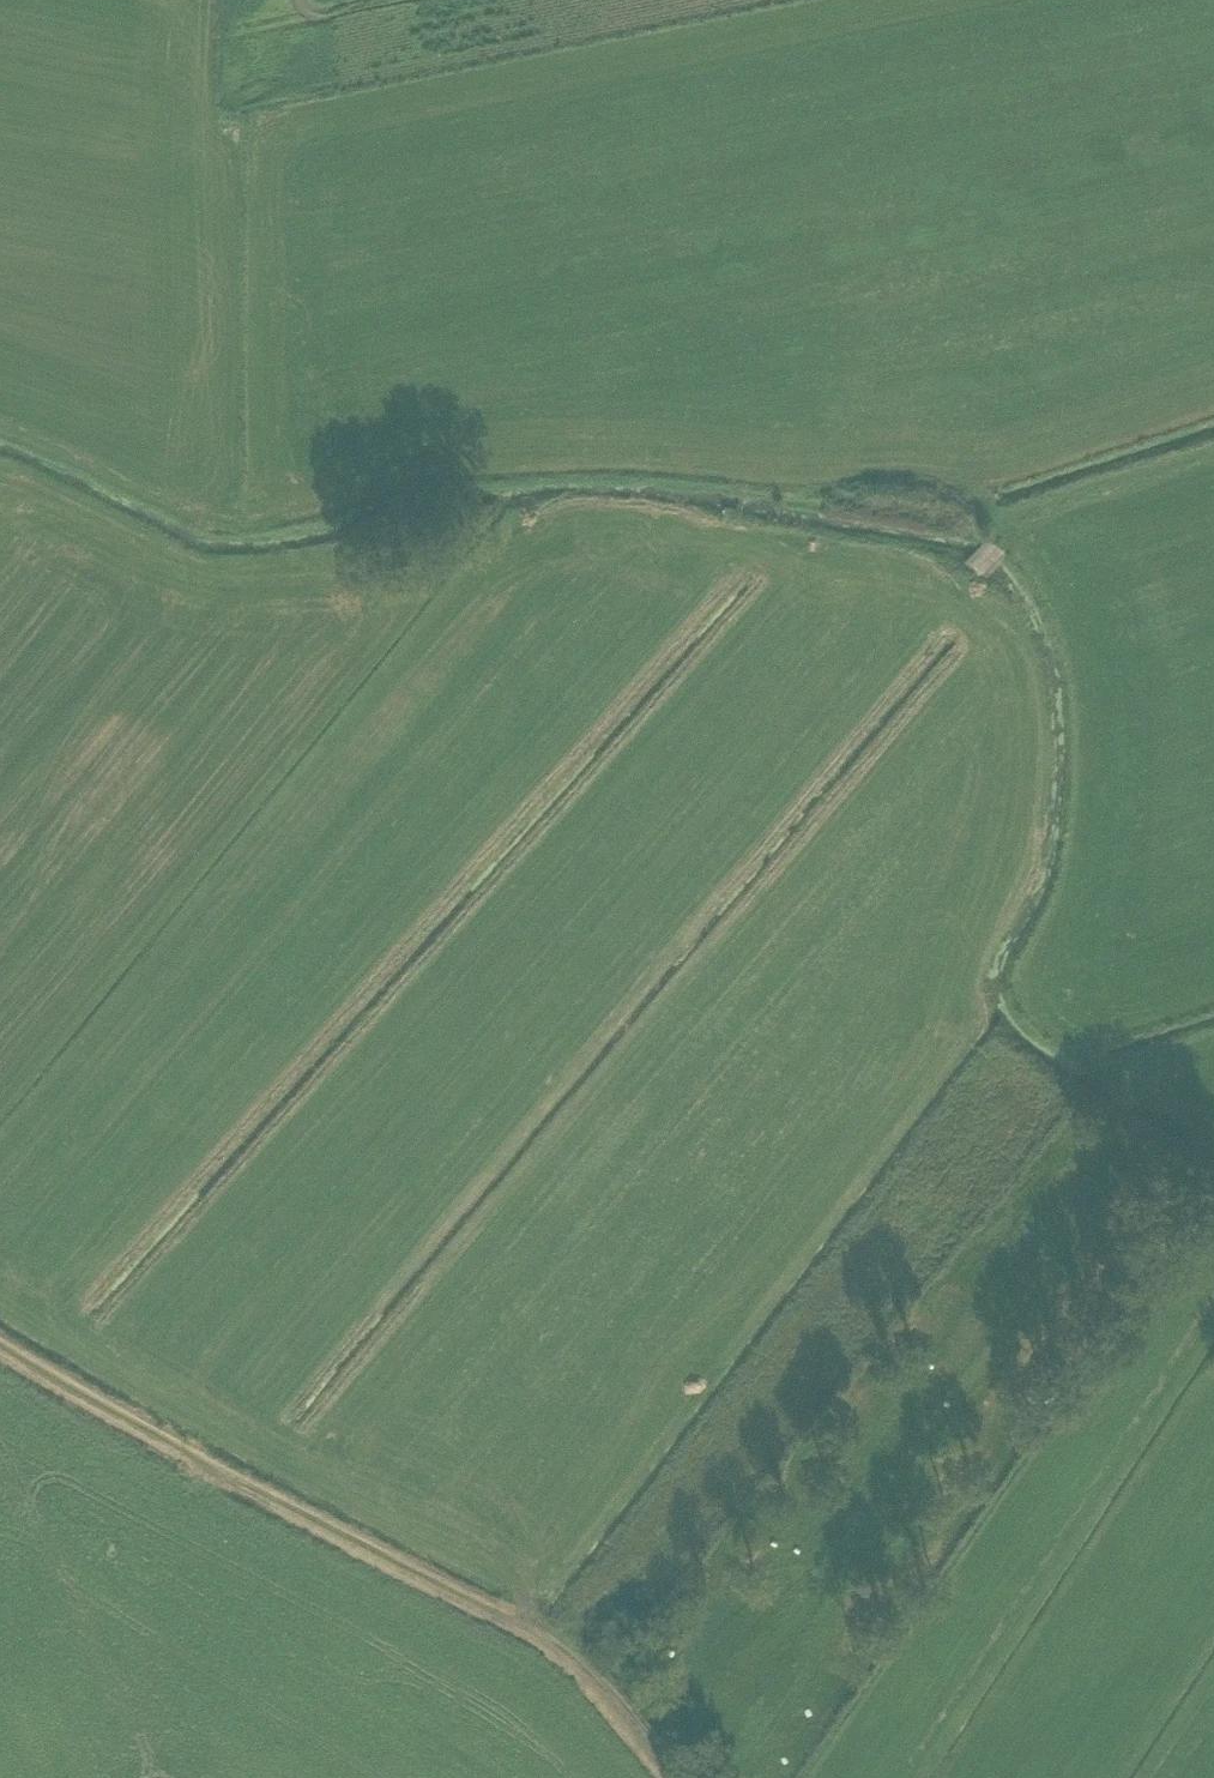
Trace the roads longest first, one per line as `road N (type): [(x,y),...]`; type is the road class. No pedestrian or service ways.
road 1 (track): [(680,1777),(595,1673),(545,1636),(229,1473),(0,1342)]

